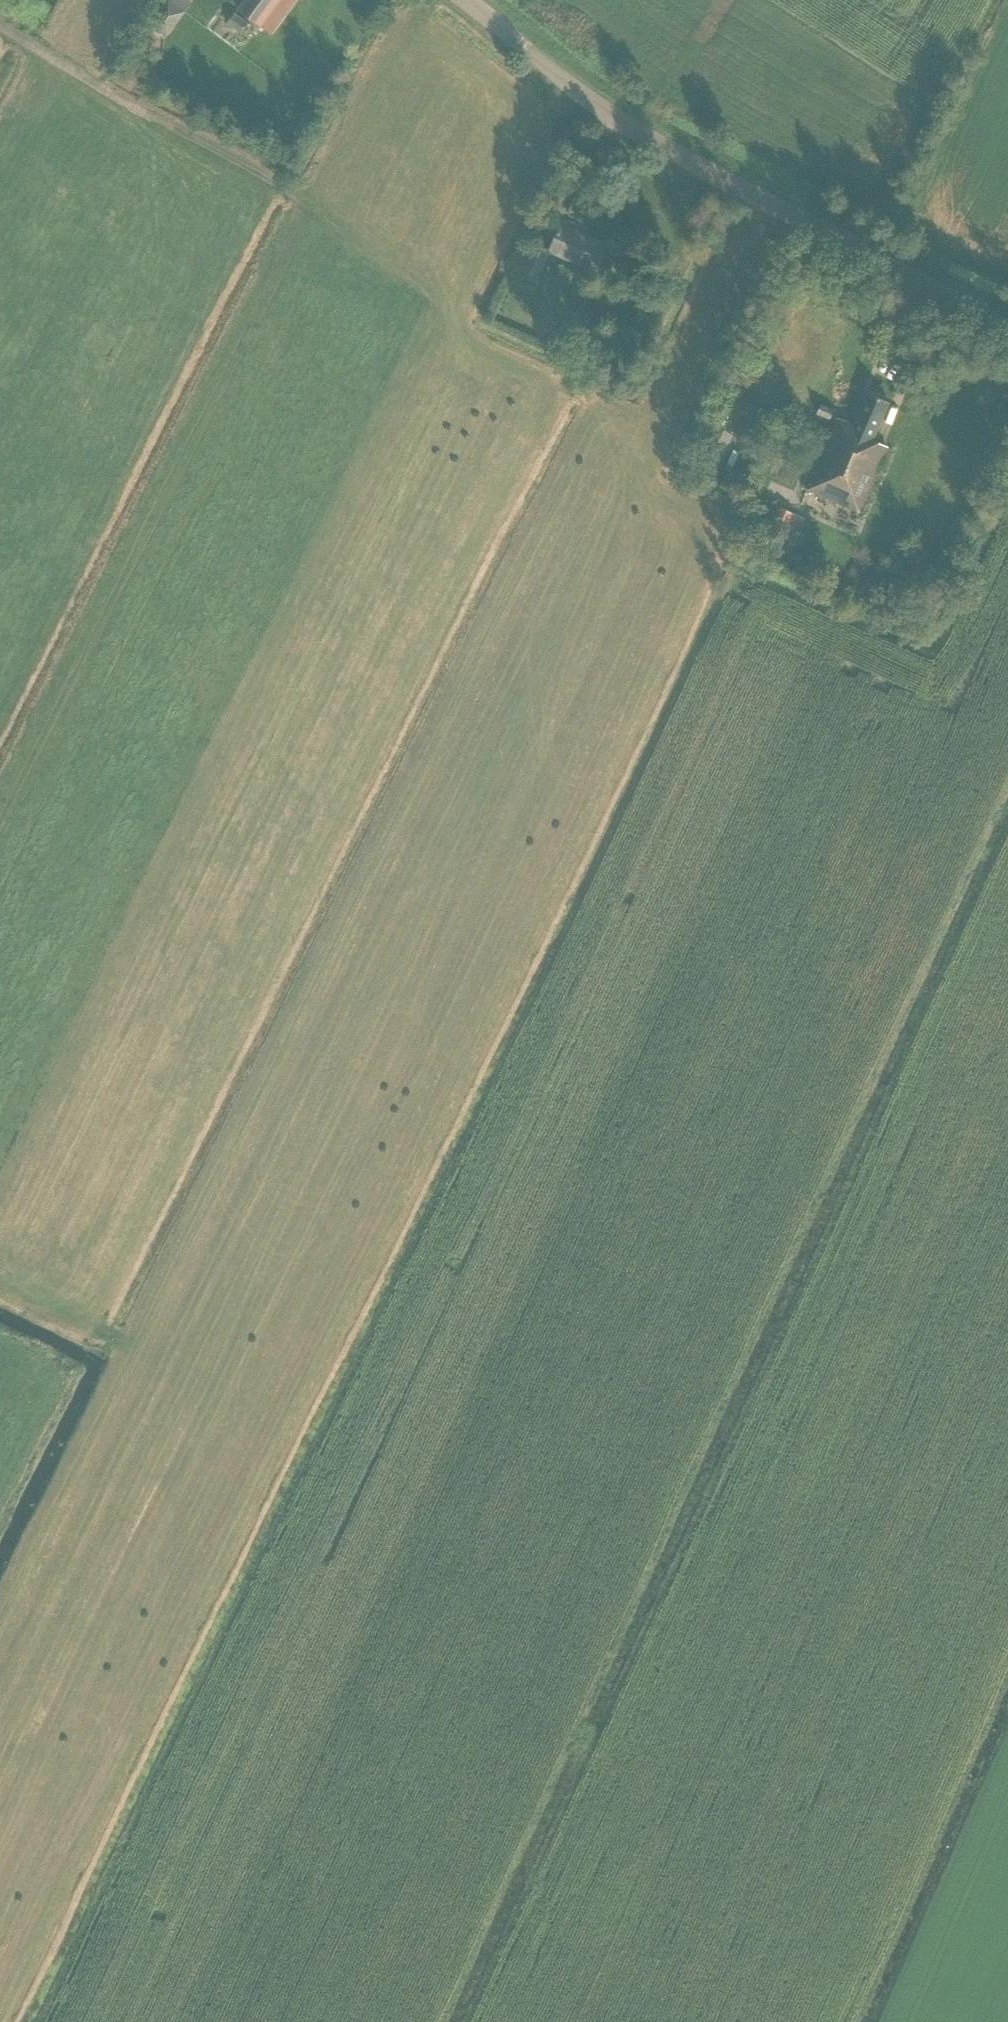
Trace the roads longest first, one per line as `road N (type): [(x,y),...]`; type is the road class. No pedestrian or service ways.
road 1 (unclassified): [(1007,341),(665,171),(449,0)]

